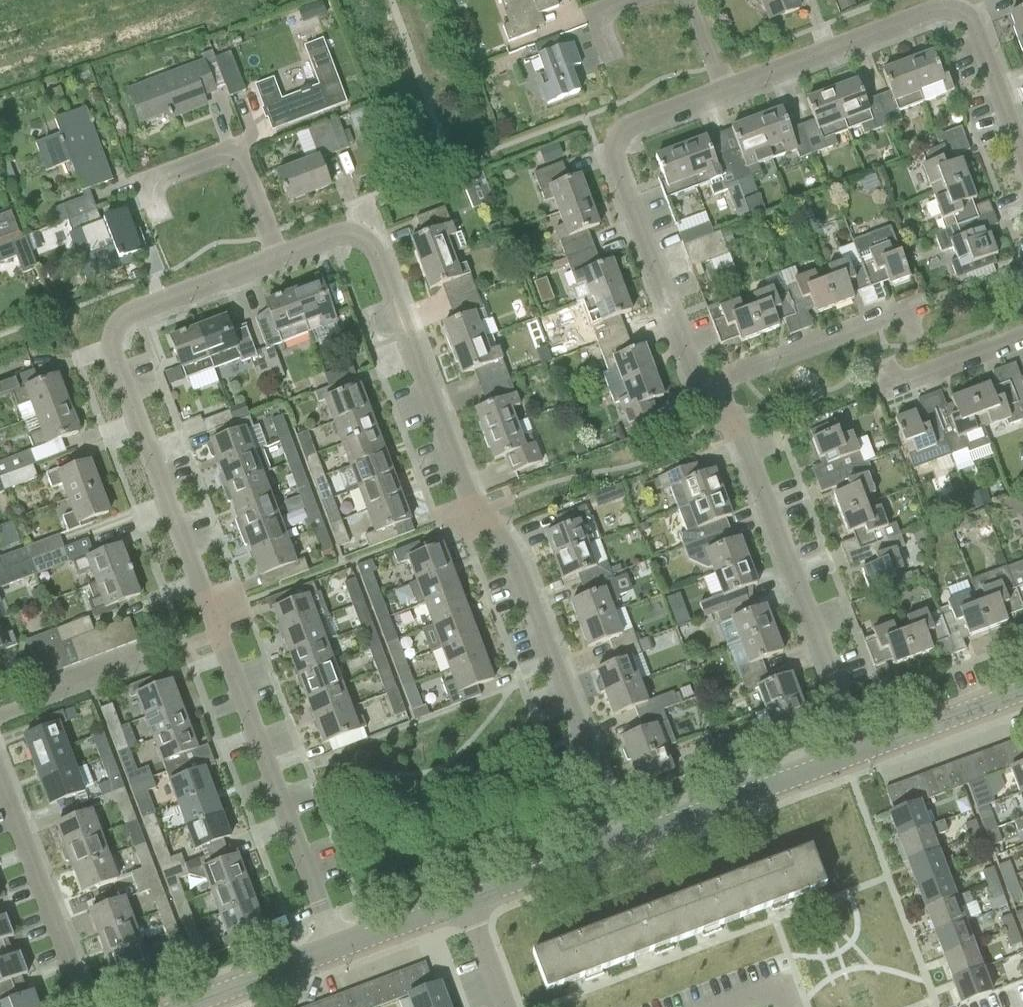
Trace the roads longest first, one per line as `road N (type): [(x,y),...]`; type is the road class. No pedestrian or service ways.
road 1 (residential): [(1022,158),(970,16),(952,8),(611,131),(614,158),(696,375),(729,414),(862,764)]
road 2 (residential): [(333,960),(110,348),(120,316),(275,257)]
road 3 (residential): [(621,853),(517,567),(475,512),(375,252),(357,235),(337,233),(275,257)]
road 4 (residential): [(621,853),(862,764)]
road 5 (residential): [(83,1006),(0,781)]
road 6 (residential): [(862,764),(1022,704)]
road 7 (residential): [(470,910),(621,853)]
road 8 (residential): [(333,960),(470,910)]
road 9 (residential): [(207,1006),(333,960)]

